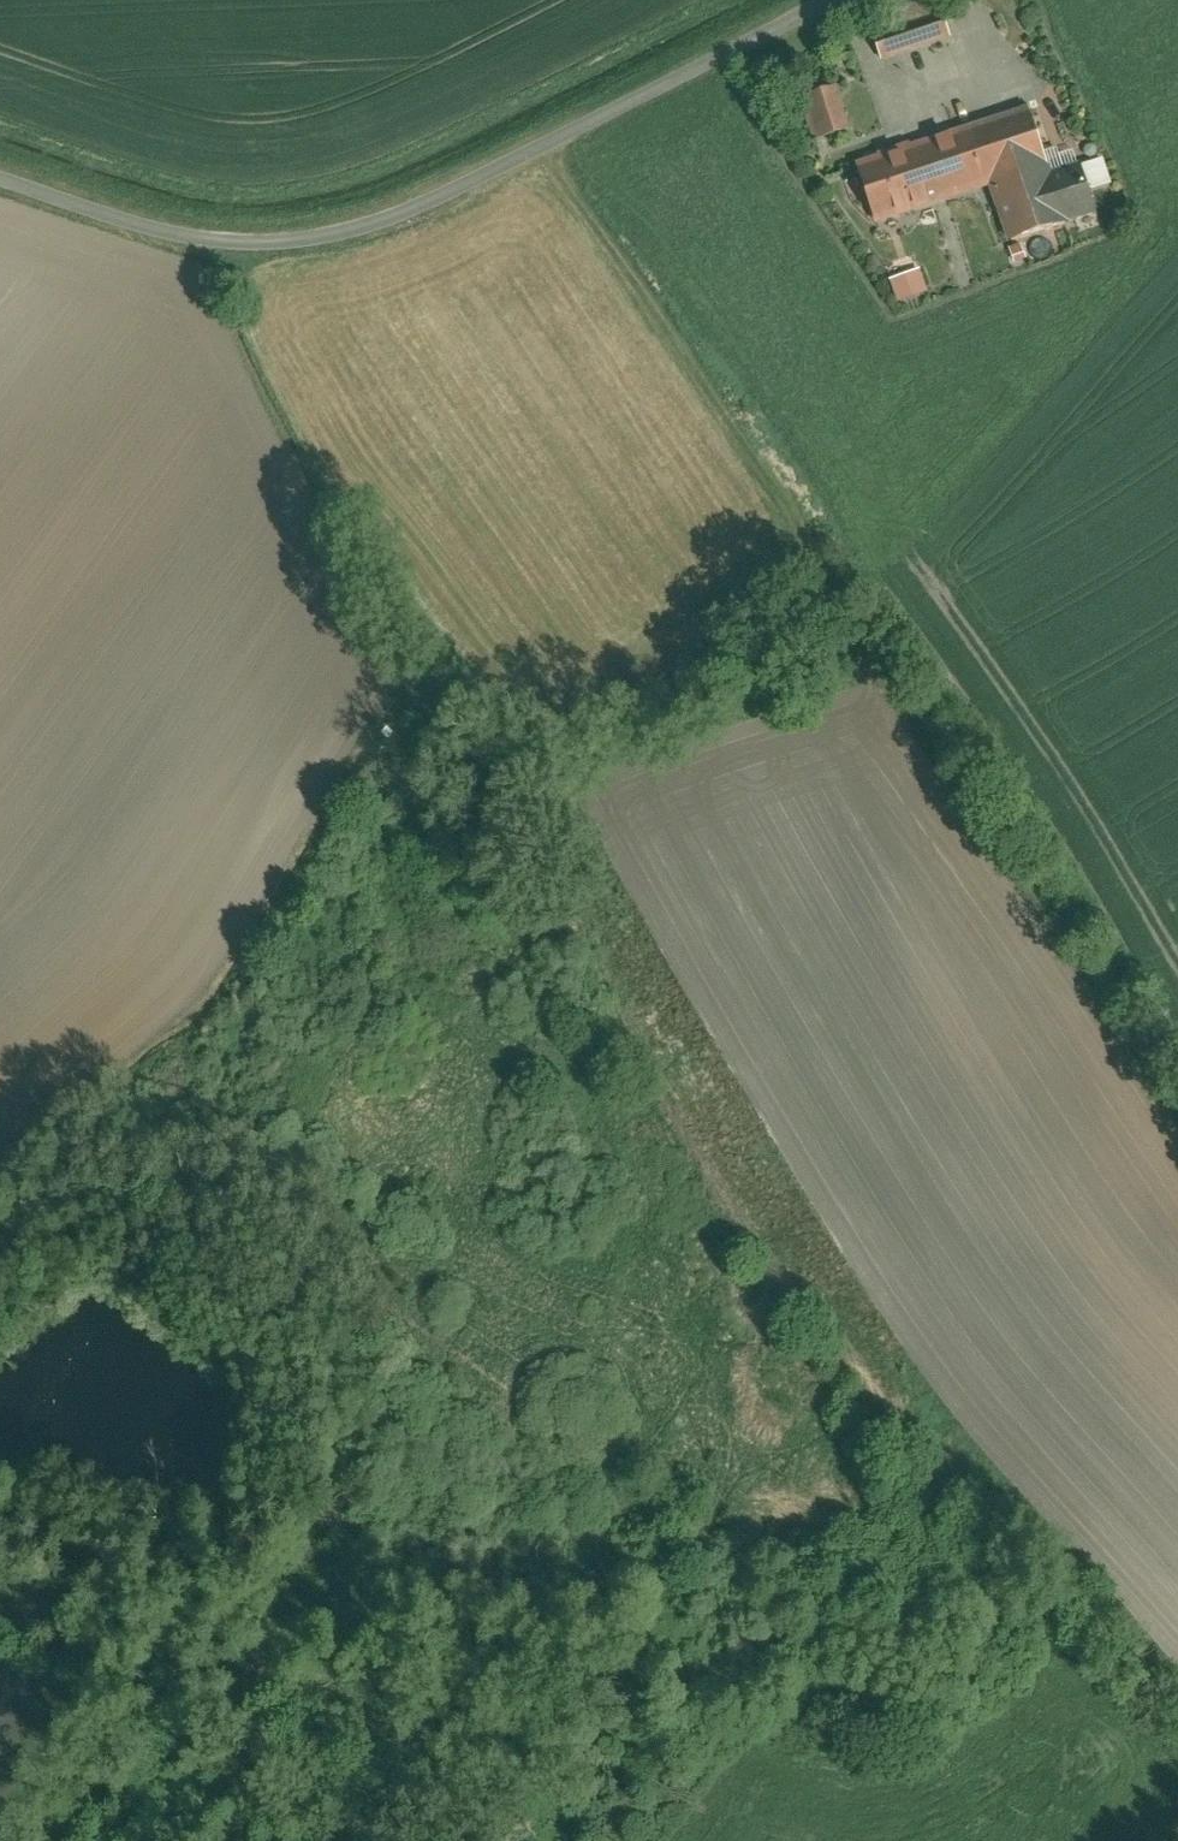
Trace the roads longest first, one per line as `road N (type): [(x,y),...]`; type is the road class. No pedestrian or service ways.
road 1 (residential): [(832,0),(398,218),(312,240),(240,245),(153,230),(0,177)]

